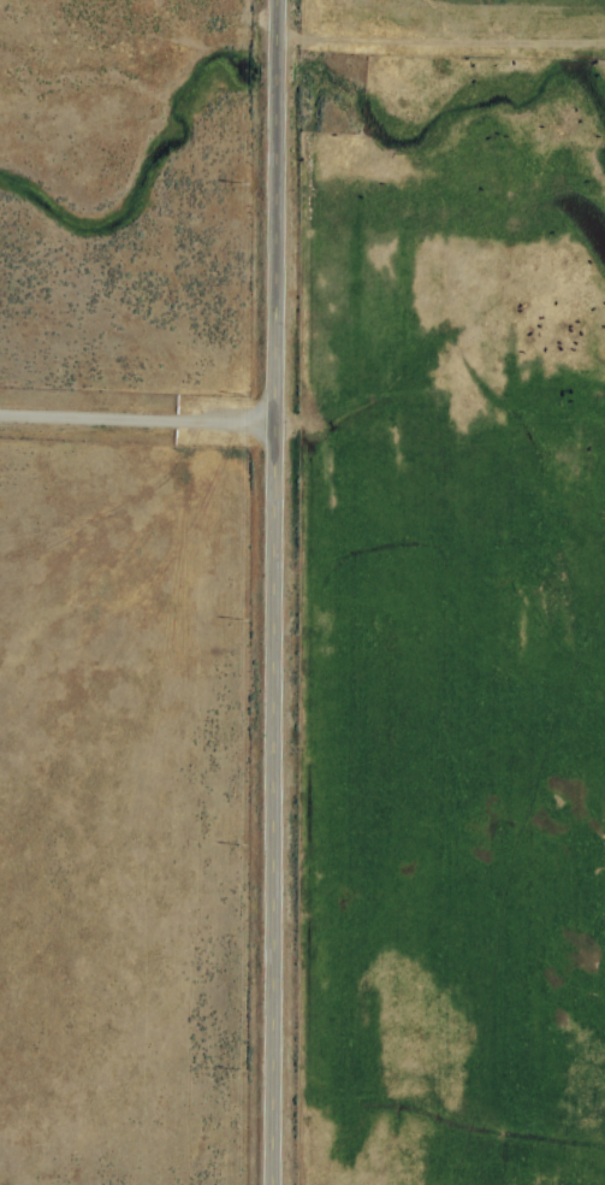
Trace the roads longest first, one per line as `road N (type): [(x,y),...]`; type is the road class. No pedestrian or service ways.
road 1 (secondary): [(272,1184),(281,0)]

